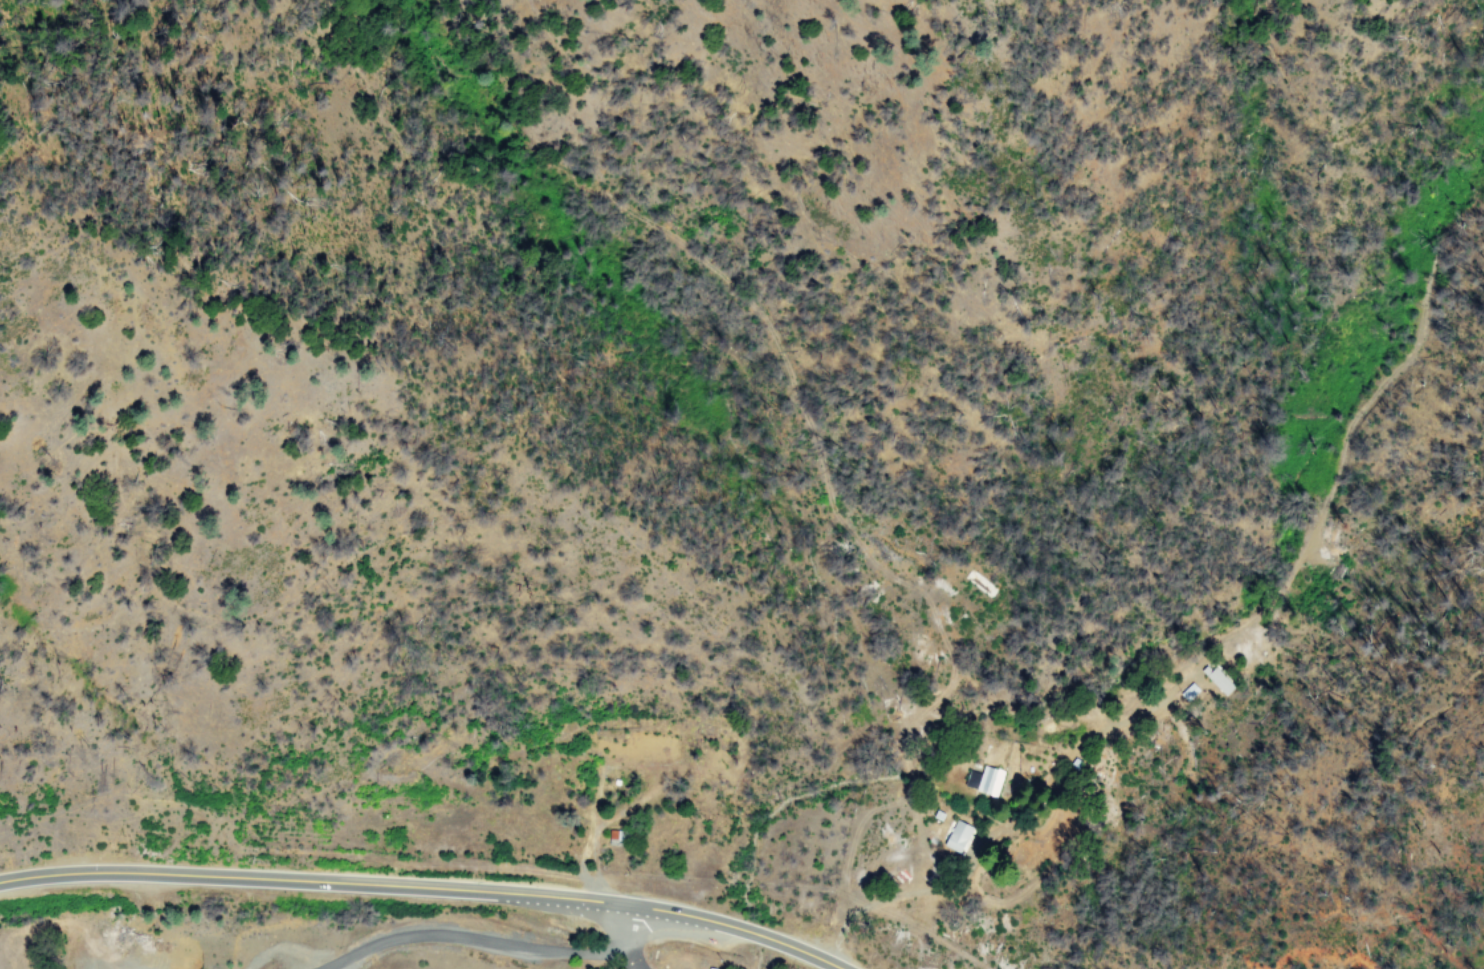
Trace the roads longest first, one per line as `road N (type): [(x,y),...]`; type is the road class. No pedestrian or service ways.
road 1 (trunk): [(841,968),(728,925),(630,906),(140,872),(0,881)]

